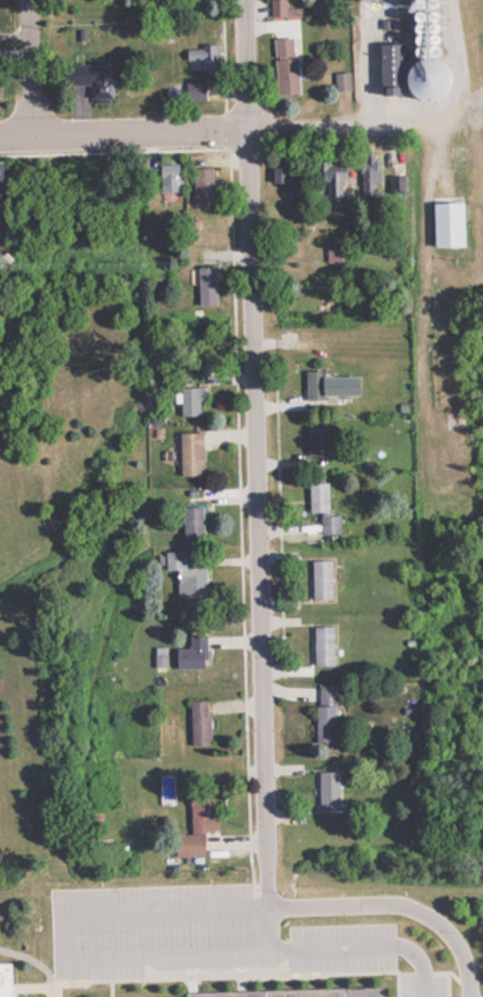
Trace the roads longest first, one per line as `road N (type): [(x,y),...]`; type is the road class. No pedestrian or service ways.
road 1 (residential): [(267,880),(242,0)]
road 2 (residential): [(423,128),(0,135)]
road 3 (residential): [(37,134),(32,0)]

